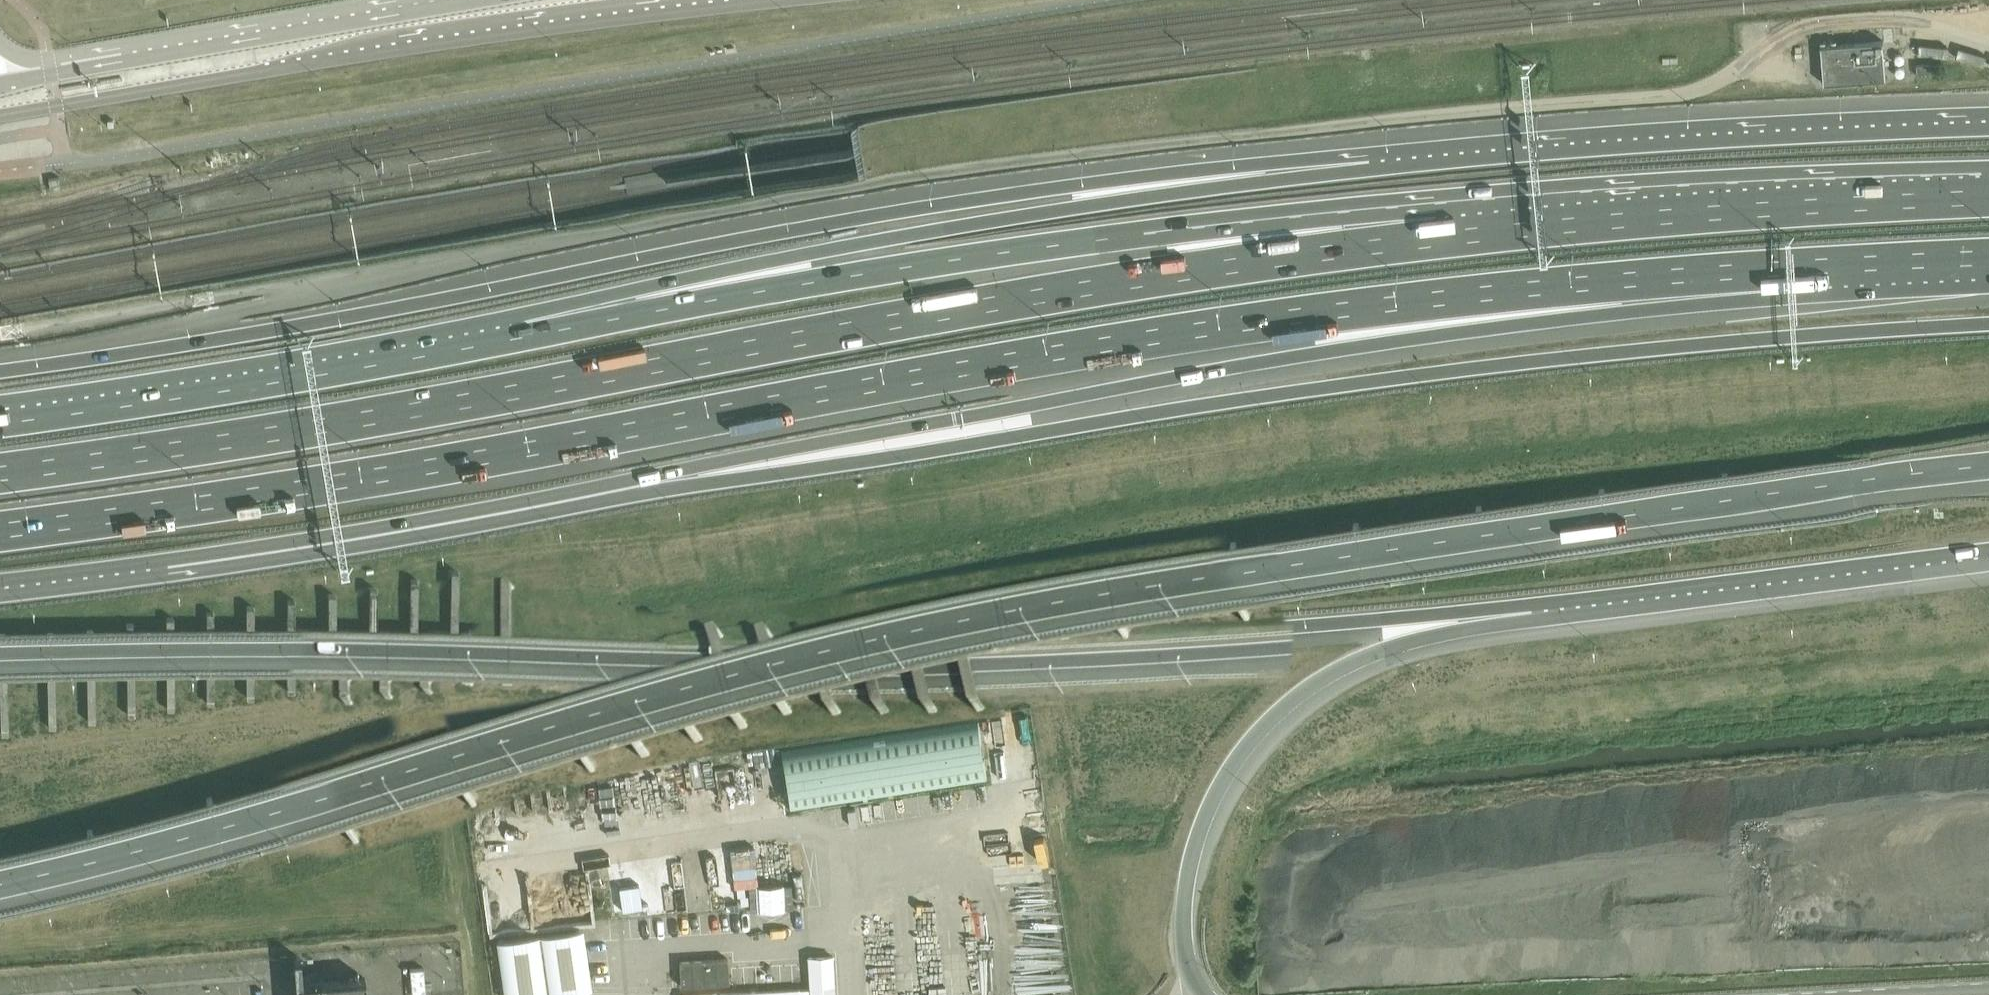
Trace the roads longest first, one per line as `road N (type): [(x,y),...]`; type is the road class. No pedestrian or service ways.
road 1 (motorway): [(0,875),(957,615),(1388,542),(1988,464)]
road 2 (motorway): [(0,532),(436,467),(1105,346),(1340,312),(1559,287),(1776,279)]
road 3 (motorway): [(0,653),(1012,641),(1536,613)]
road 4 (motorway): [(1479,223),(1386,249),(831,333),(422,411),(0,474)]
road 5 (motorway): [(1376,164),(1140,184),(858,223),(154,350),(0,368)]
road 6 (motorway): [(700,475),(961,446),(1473,367),(1988,325)]
road 7 (motorway): [(700,475),(1162,380),(1776,279)]
road 8 (motorway): [(1479,223),(1376,214),(966,258),(510,340)]
road 9 (motorway): [(1376,164),(811,253),(510,340)]
road 10 (unclassified): [(0,114),(512,26),(729,0)]
road 11 (motorway): [(0,588),(354,539),(700,475)]
road 12 (motorway): [(1988,123),(1376,164)]
road 13 (motorway): [(1195,994),(1185,937),(1191,863),(1215,794),(1256,733),(1305,687),(1361,657),(1536,613)]
road 14 (motorway): [(510,340),(0,424)]
road 15 (motorway): [(1988,200),(1479,223)]
road 16 (unclassified): [(451,0),(0,83)]
road 17 (motorway): [(1536,613),(1988,557)]
road 18 (motorway): [(1776,279),(1988,266)]

